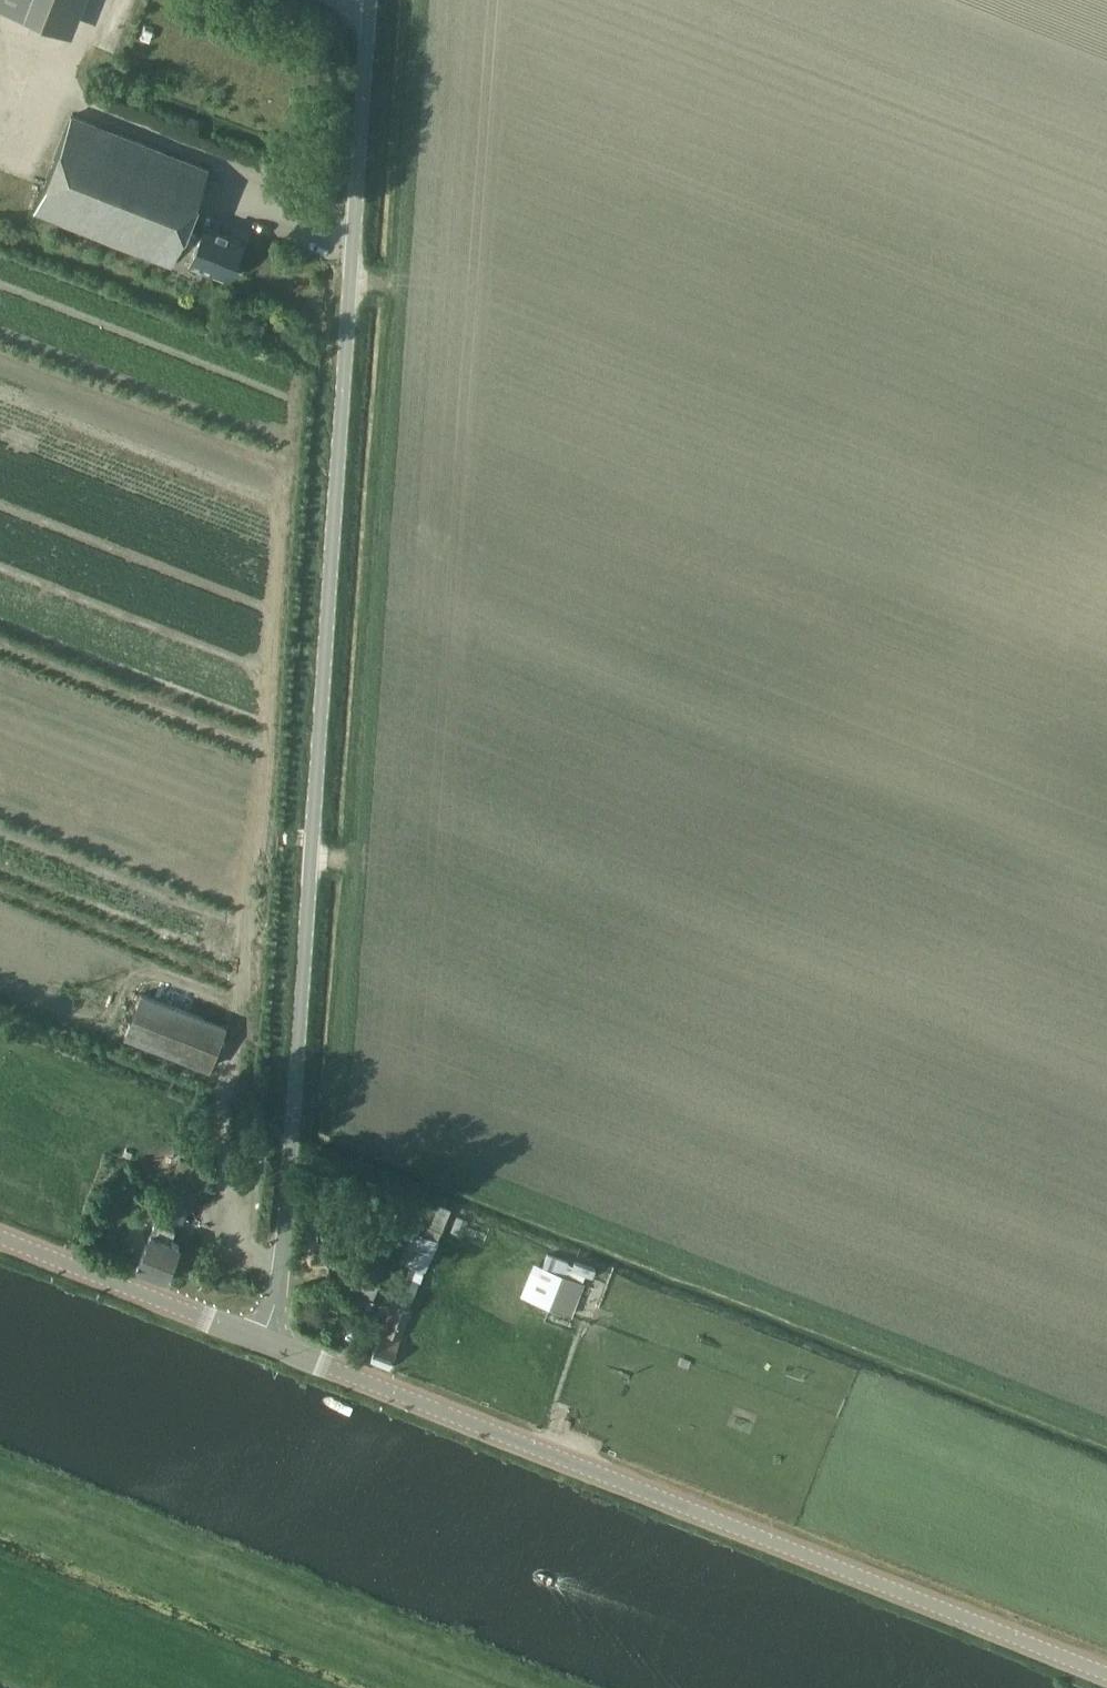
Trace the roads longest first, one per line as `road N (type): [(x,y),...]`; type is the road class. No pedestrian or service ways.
road 1 (unclassified): [(264,1339),(286,1222),(371,0)]
road 2 (tertiary): [(1106,1675),(264,1339)]
road 3 (tertiary): [(264,1339),(0,1235)]

